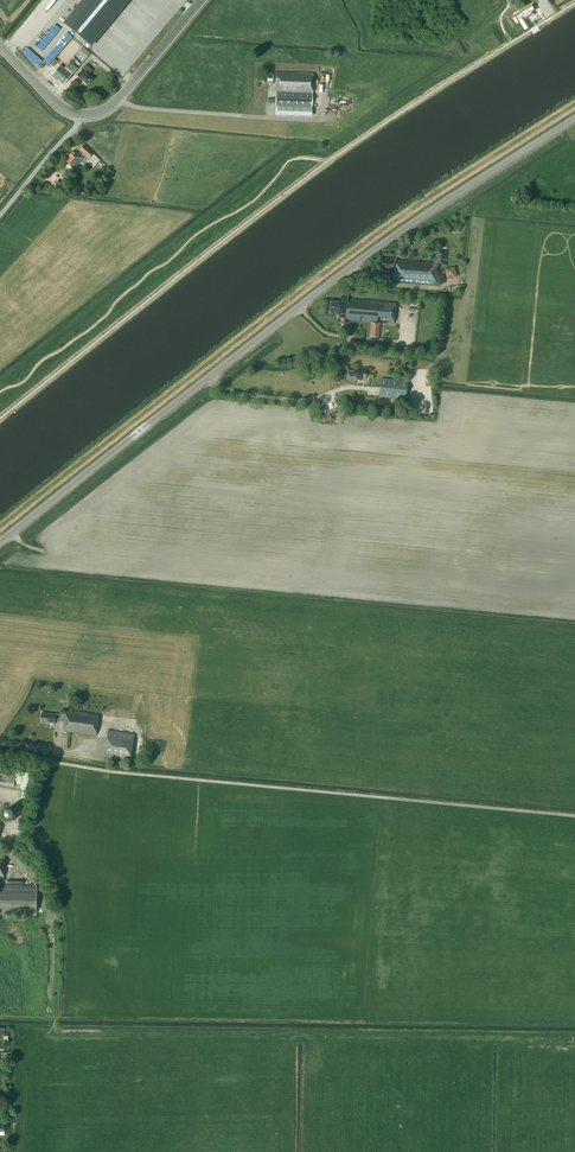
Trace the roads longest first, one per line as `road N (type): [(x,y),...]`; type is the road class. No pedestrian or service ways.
road 1 (tertiary): [(0,541),(426,212),(574,118)]
road 2 (unclassified): [(201,0),(108,109),(82,114)]
road 3 (unclassified): [(0,217),(82,114)]
road 4 (track): [(298,307),(328,335),(407,342)]

